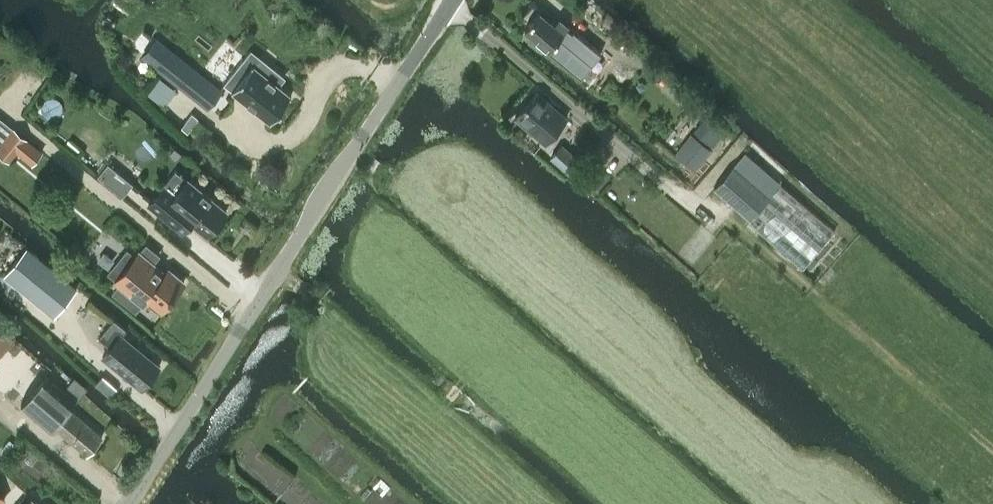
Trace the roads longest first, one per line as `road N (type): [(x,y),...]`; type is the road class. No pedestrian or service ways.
road 1 (unclassified): [(127,503),(451,0)]
road 2 (track): [(425,416),(276,272)]

